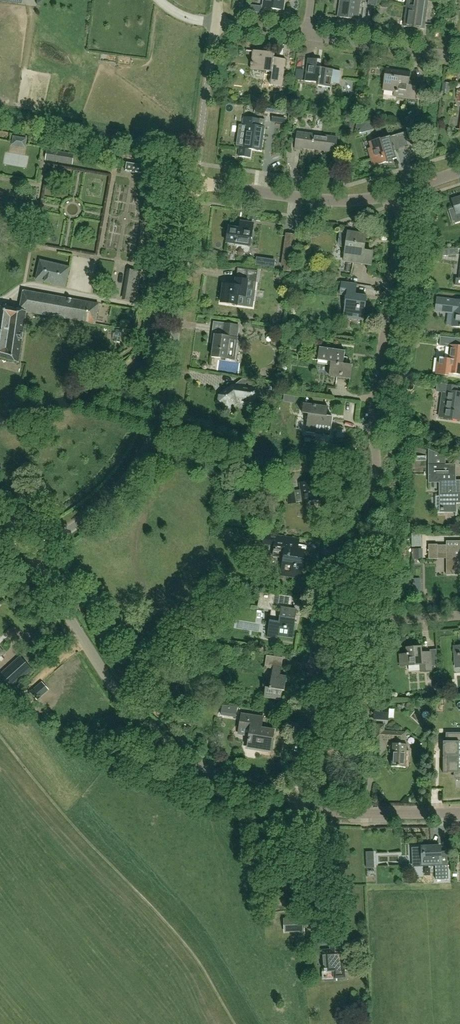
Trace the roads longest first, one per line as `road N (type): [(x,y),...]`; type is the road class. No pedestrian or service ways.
road 1 (tertiary): [(32,556),(122,482),(163,411),(196,182)]
road 2 (tertiary): [(291,803),(206,770),(150,729),(112,687),(32,556)]
road 3 (residential): [(373,486),(402,221),(394,193)]
road 4 (residential): [(196,182),(322,200),(394,193)]
road 5 (residential): [(291,803),(314,629)]
road 6 (tertiary): [(459,811),(353,813),(291,803)]
road 7 (tertiary): [(196,182),(217,24)]
road 8 (residential): [(314,629),(336,550),(373,486)]
road 9 (residential): [(459,57),(307,35)]
road 10 (residential): [(314,629),(459,615)]

